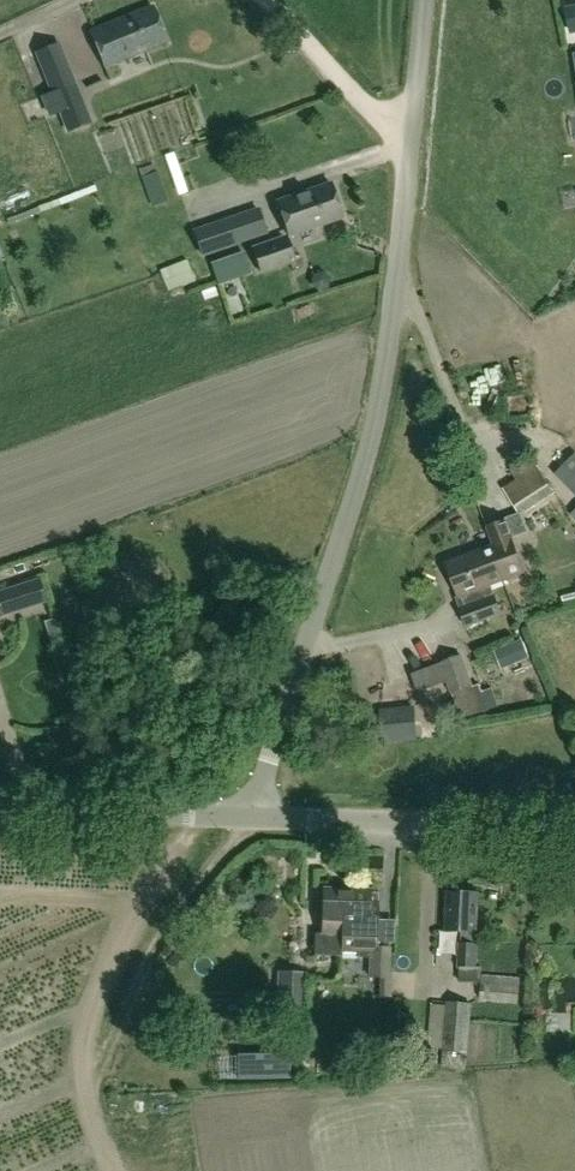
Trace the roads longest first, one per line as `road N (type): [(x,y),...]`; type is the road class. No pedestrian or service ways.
road 1 (unclassified): [(245,819),(370,442),(395,300),(424,0)]
road 2 (unclassified): [(574,830),(245,819)]
road 3 (unclassified): [(0,809),(245,819)]

